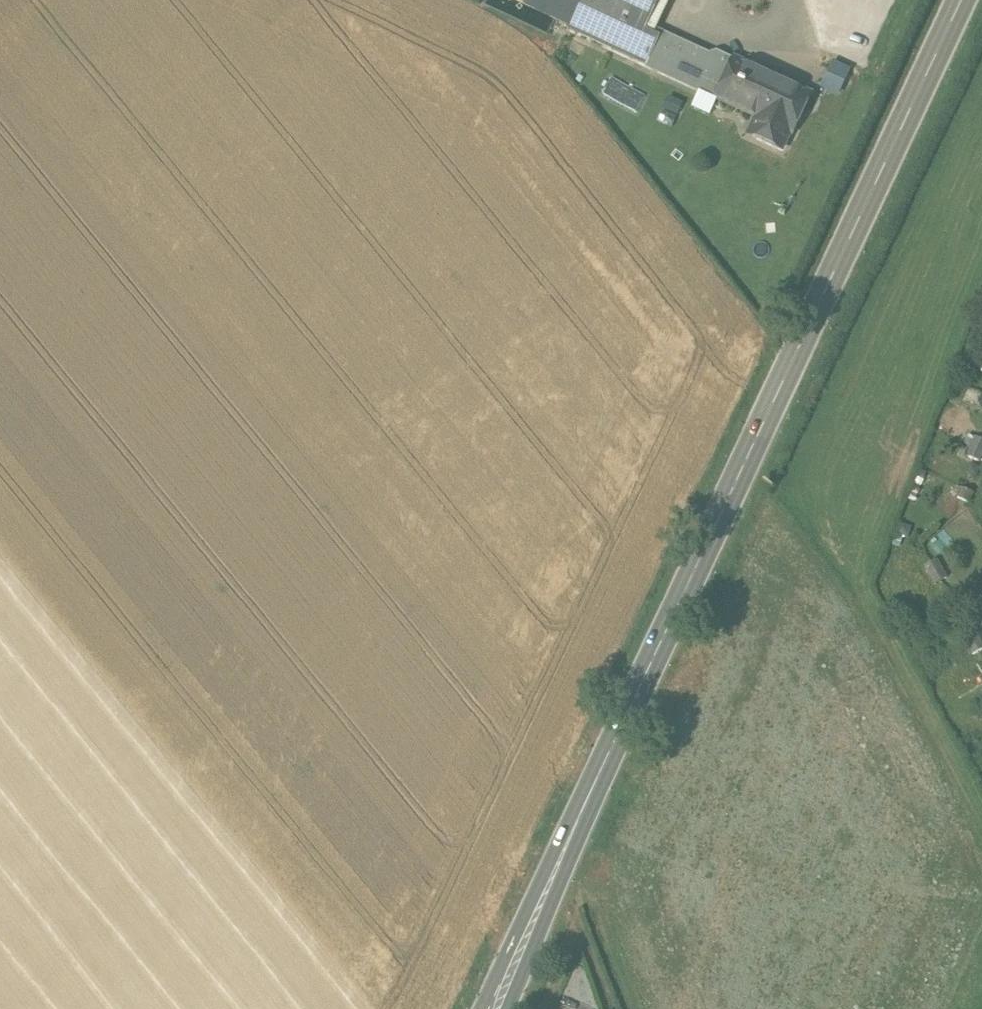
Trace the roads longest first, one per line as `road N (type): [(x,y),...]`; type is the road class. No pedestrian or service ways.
road 1 (secondary): [(962,0),(624,721),(501,1008)]

